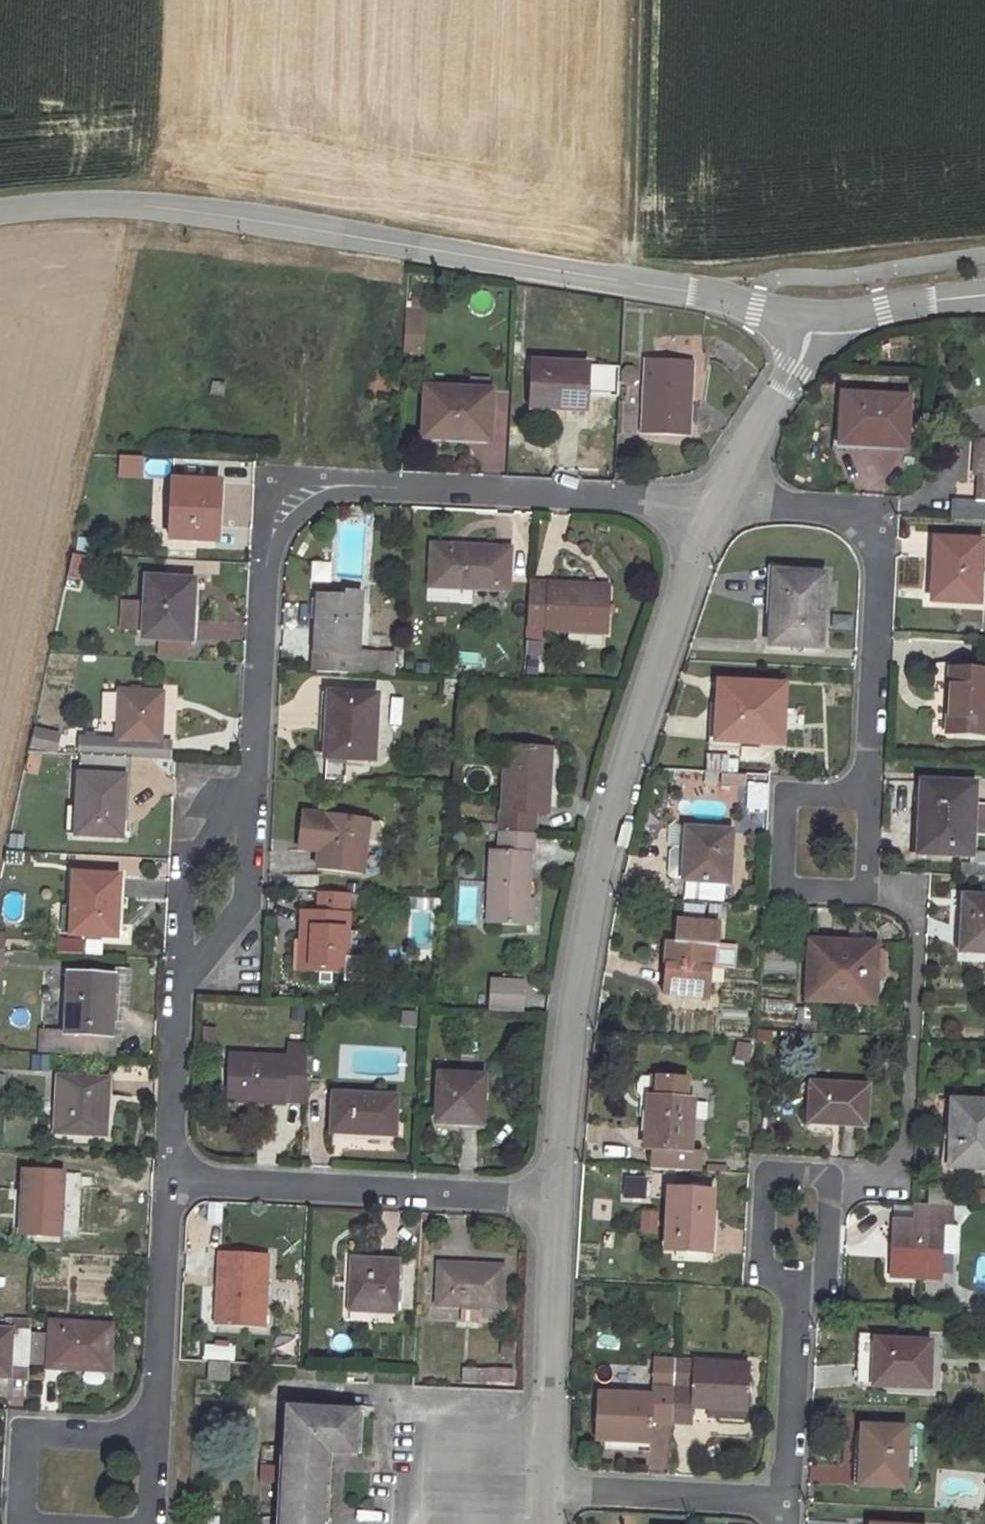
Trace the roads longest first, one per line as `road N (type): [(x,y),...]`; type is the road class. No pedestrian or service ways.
road 1 (unclassified): [(814,312),(162,206),(0,214)]
road 2 (residential): [(716,500),(642,712),(593,888),(549,1197)]
road 3 (residential): [(253,780),(268,526),(334,486),(716,500)]
road 4 (residential): [(824,845),(868,776),(881,538),(863,514),(716,500)]
road 5 (residential): [(549,1197),(169,1178)]
road 6 (residential): [(549,1197),(541,1490)]
road 7 (residential): [(797,1237),(783,1499)]
road 8 (residential): [(169,1178),(152,1437)]
road 9 (residential): [(783,1499),(541,1490)]
road 10 (residential): [(253,780),(217,806),(183,881),(180,981)]
road 11 (residential): [(180,981),(244,901),(253,780)]
road 12 (residential): [(152,1437),(24,1436),(20,1523)]
road 13 (residential): [(814,312),(812,336),(716,500)]
road 14 (residential): [(180,981),(169,1178)]
road 15 (unclassified): [(984,296),(814,312)]
road 16 (residential): [(408,1523),(412,1491),(541,1490)]

